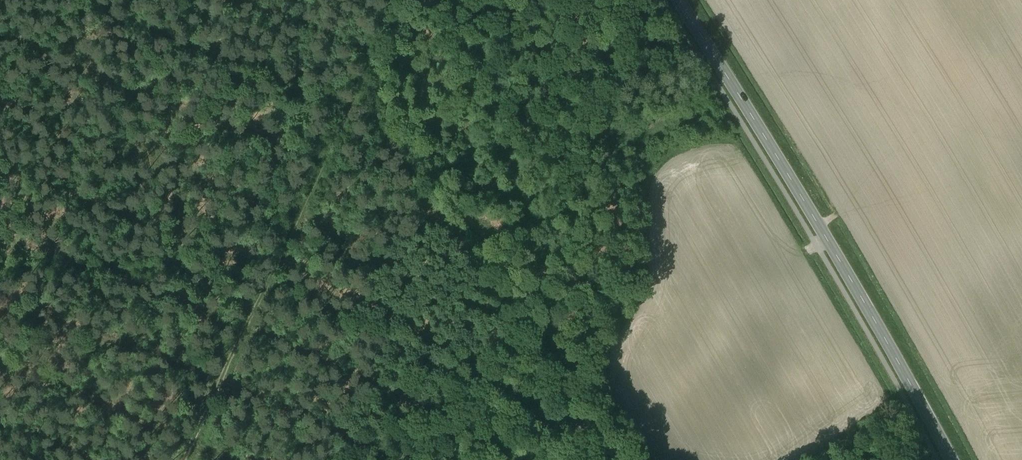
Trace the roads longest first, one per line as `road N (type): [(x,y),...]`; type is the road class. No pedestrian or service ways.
road 1 (tertiary): [(678,0),(952,459)]

